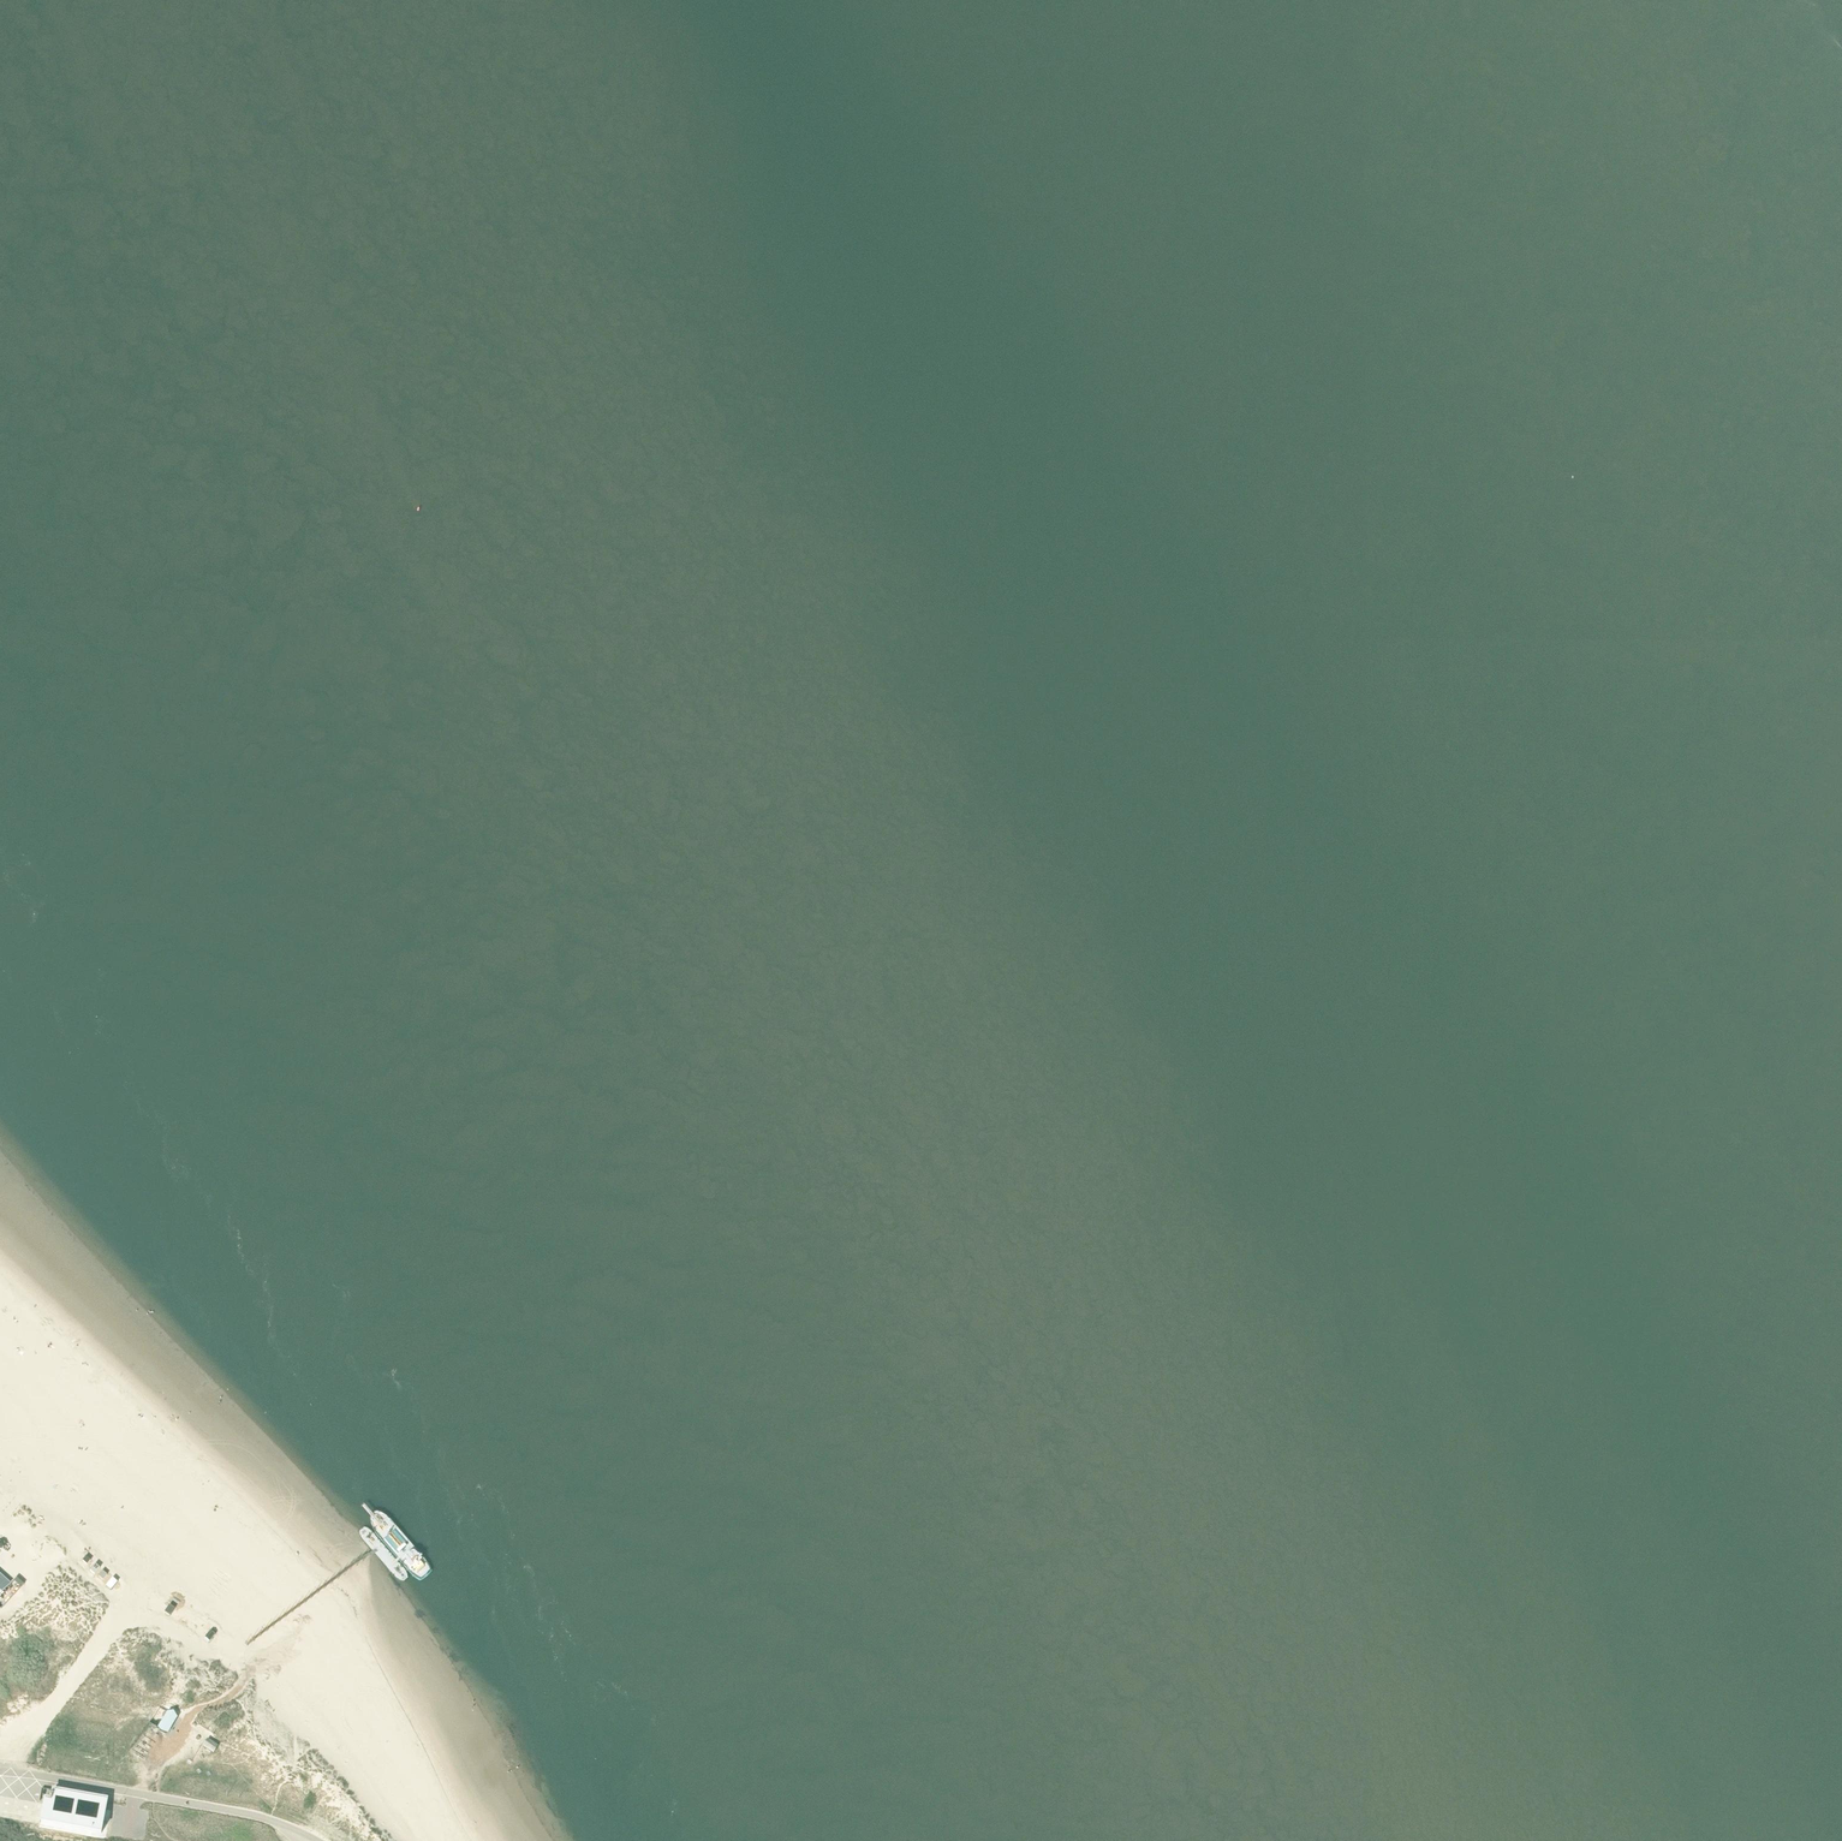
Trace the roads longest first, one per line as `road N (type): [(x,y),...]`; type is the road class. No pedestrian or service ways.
road 1 (unclassified): [(319,1840),(246,1814),(0,1771)]
road 2 (track): [(2,1771),(142,1582)]

